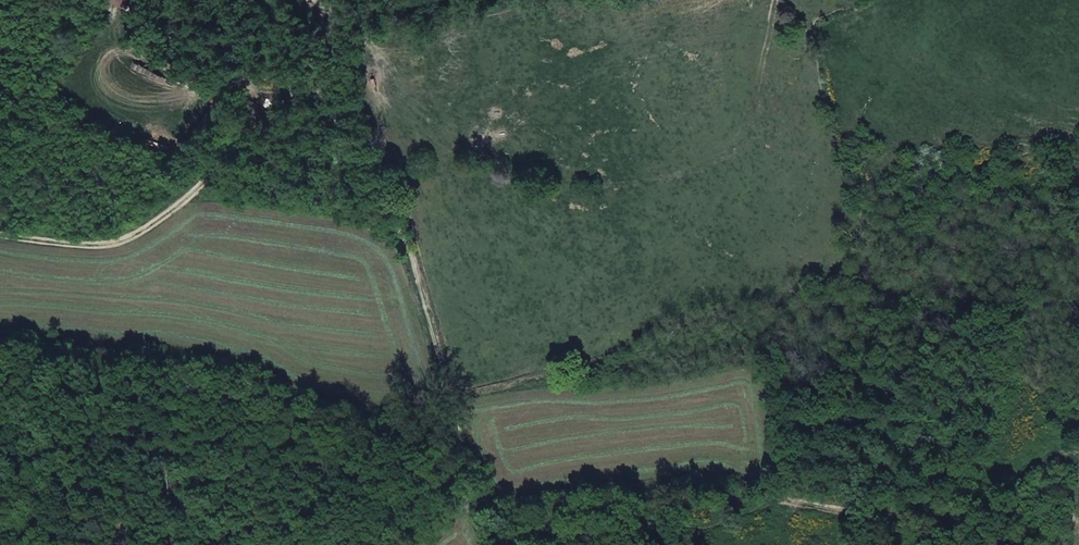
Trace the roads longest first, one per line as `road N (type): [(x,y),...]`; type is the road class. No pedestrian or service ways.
road 1 (track): [(338,0),(331,17),(331,85),(341,125),(406,242),(459,412),(462,483),(482,544)]

